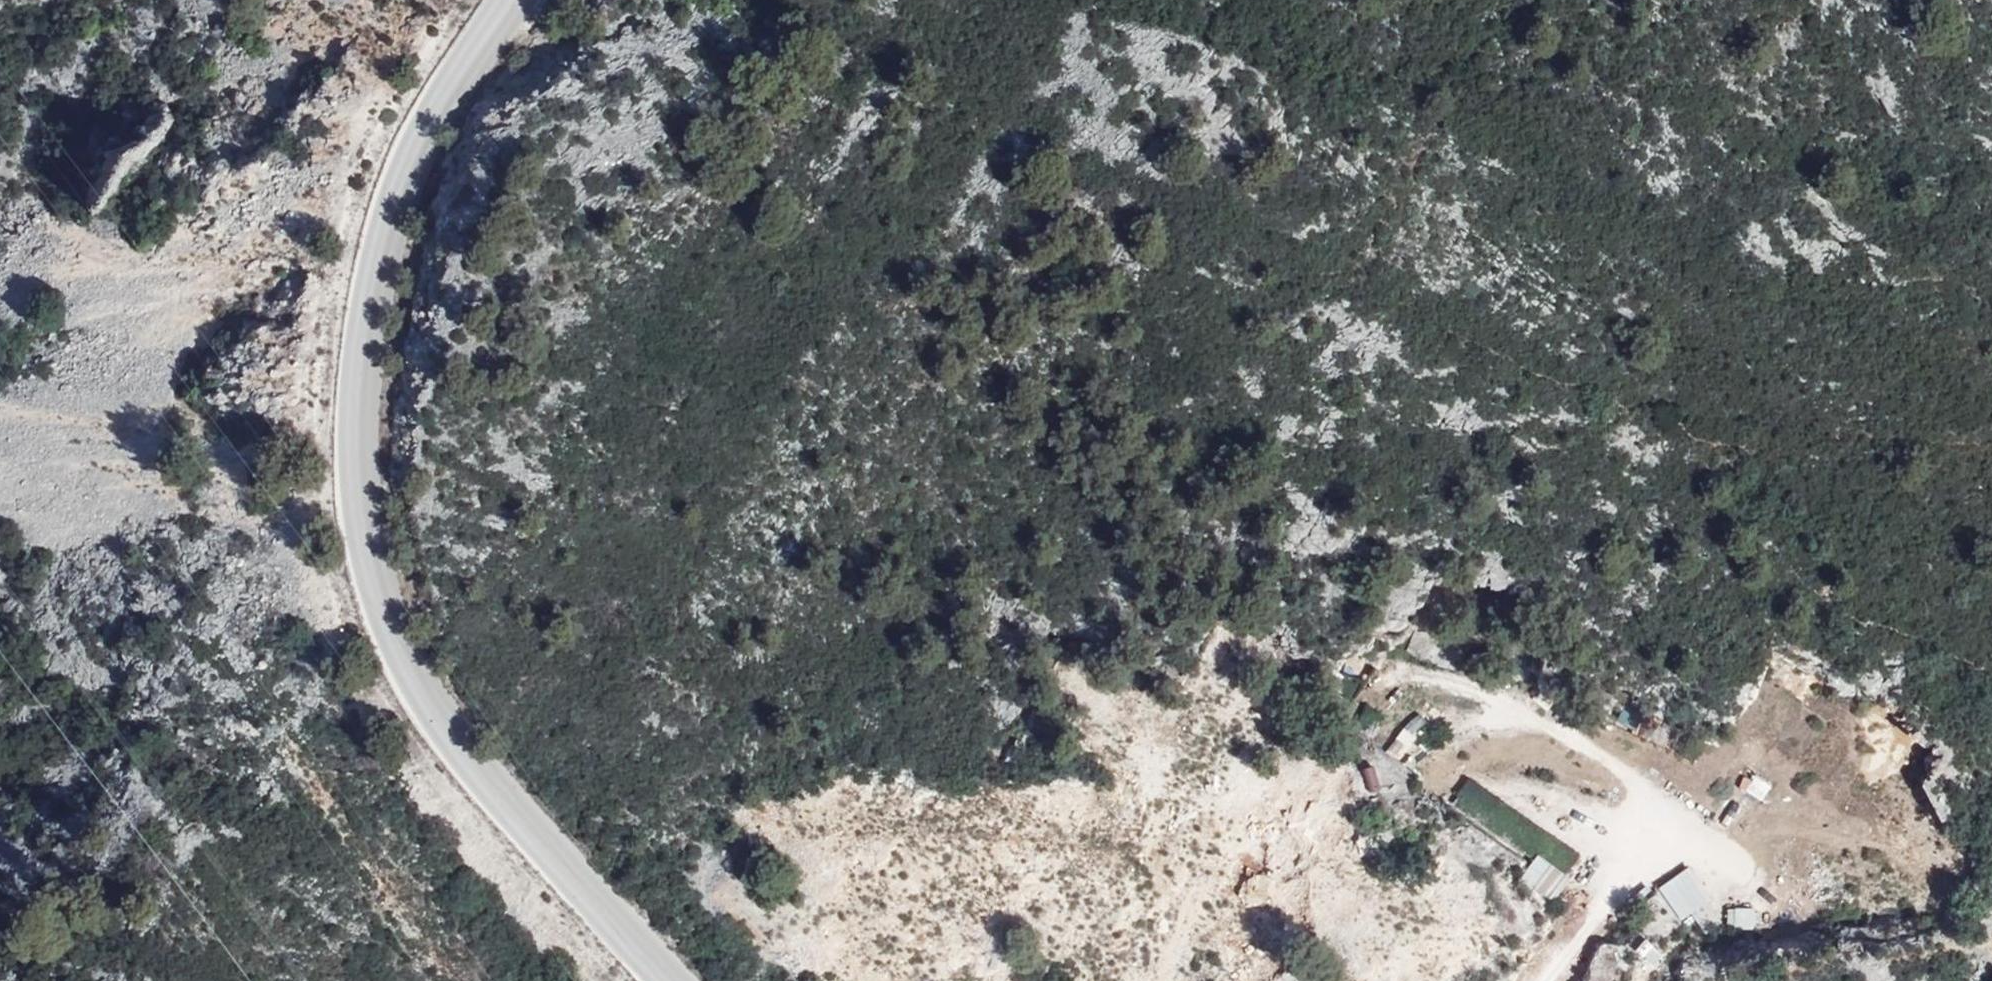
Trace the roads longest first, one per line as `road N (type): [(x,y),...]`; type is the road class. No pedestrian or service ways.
road 1 (tertiary): [(672,980),(498,787),(441,708),(393,628),(364,521),(360,409),(380,261),(435,115),(510,0)]

